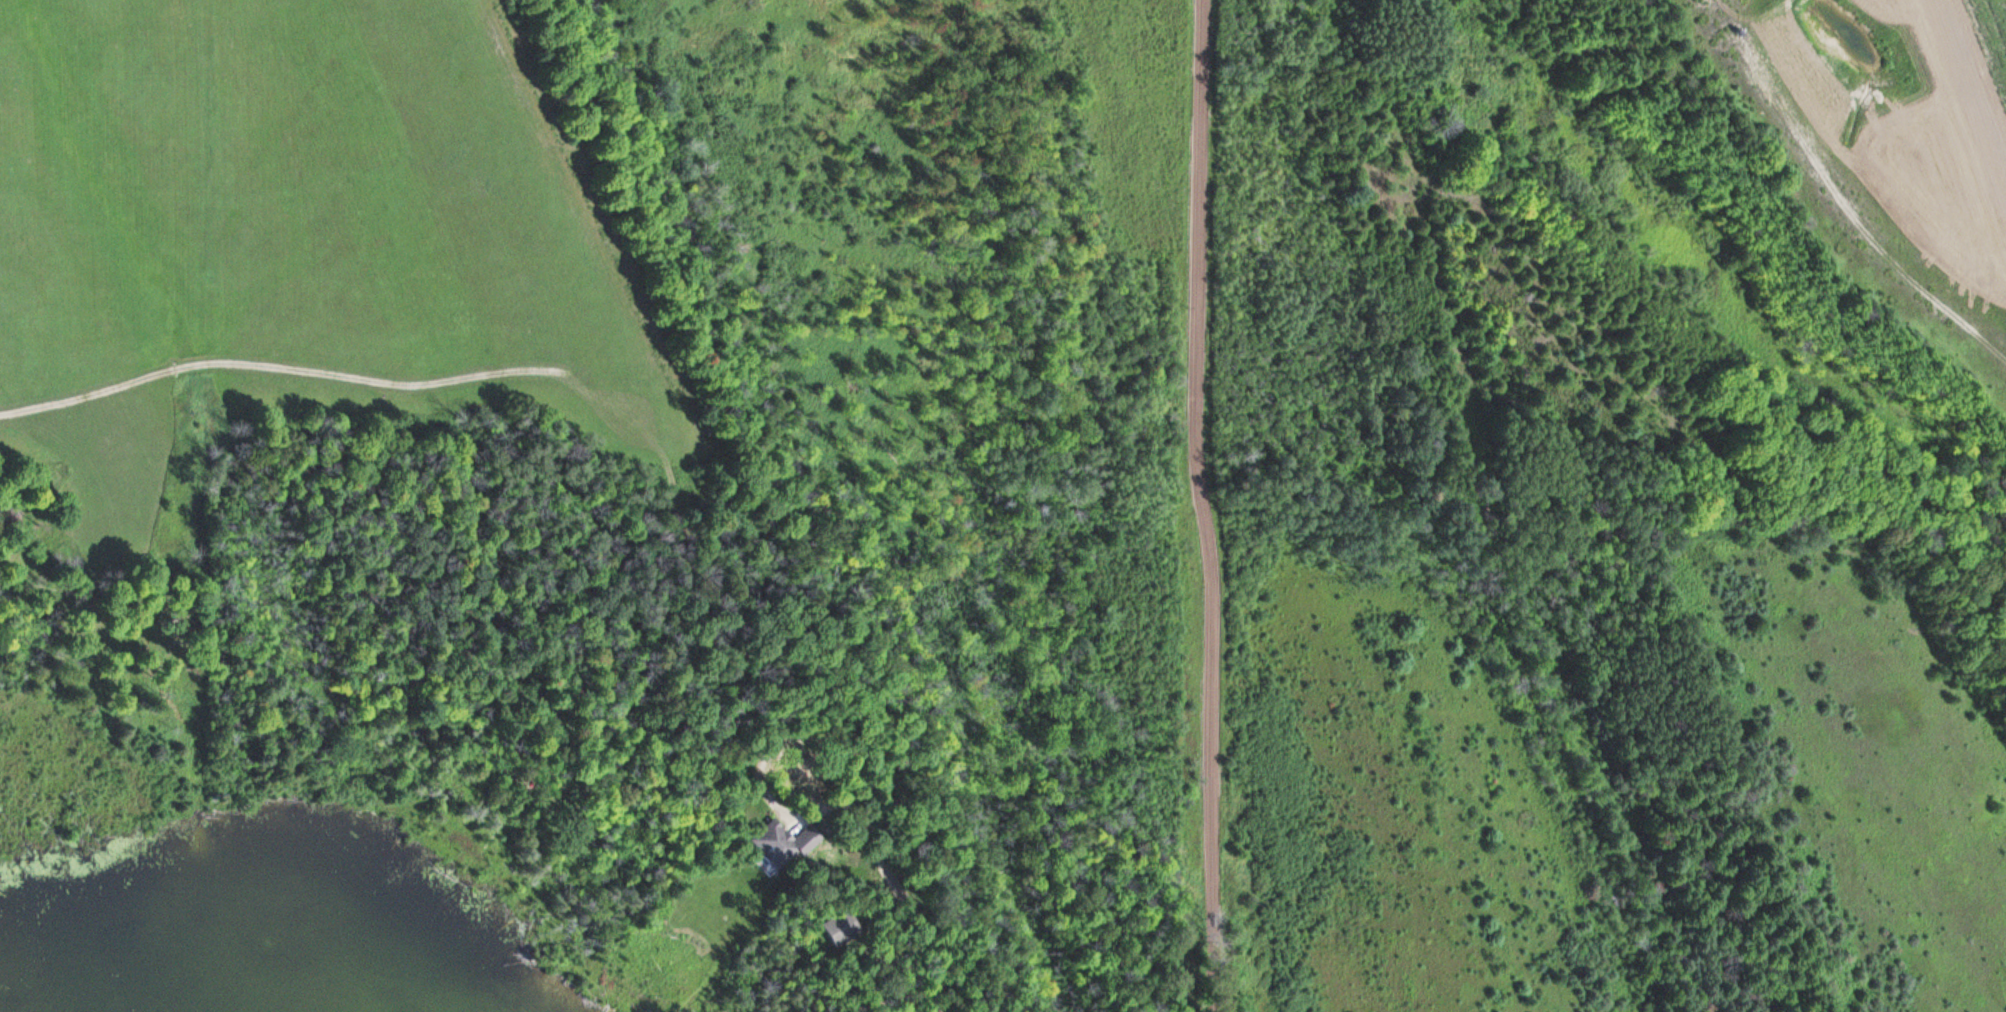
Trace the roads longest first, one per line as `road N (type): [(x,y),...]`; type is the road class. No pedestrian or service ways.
road 1 (residential): [(1210,1011),(1218,585),(1194,455),(1202,0)]
road 2 (residential): [(943,1011),(916,907),(879,865),(837,780)]

